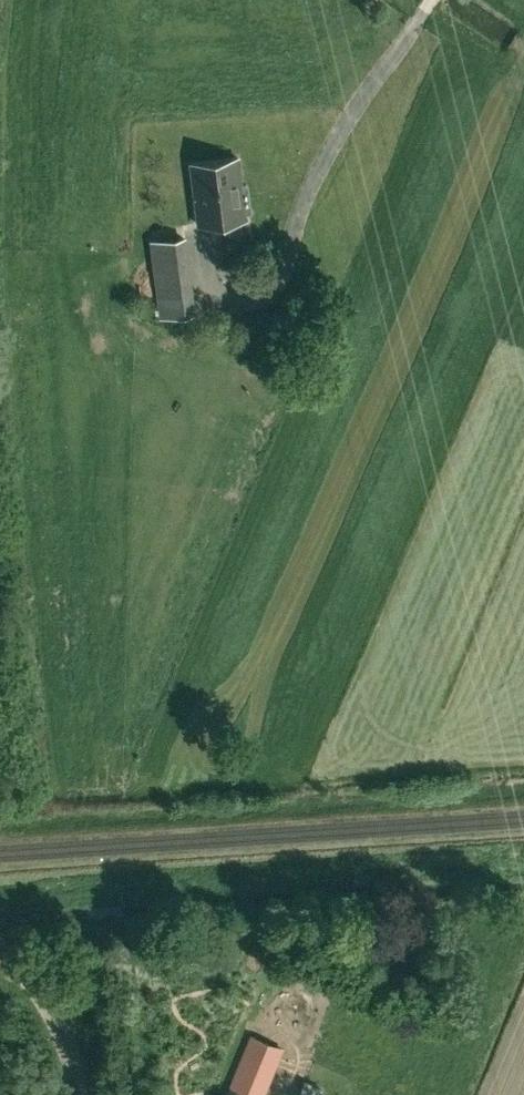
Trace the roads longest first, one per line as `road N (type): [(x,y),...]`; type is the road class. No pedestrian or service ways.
road 1 (track): [(229,301),(259,298),(275,287),(315,175),(433,0)]
road 2 (unclassified): [(74,1094),(39,982),(0,948)]

